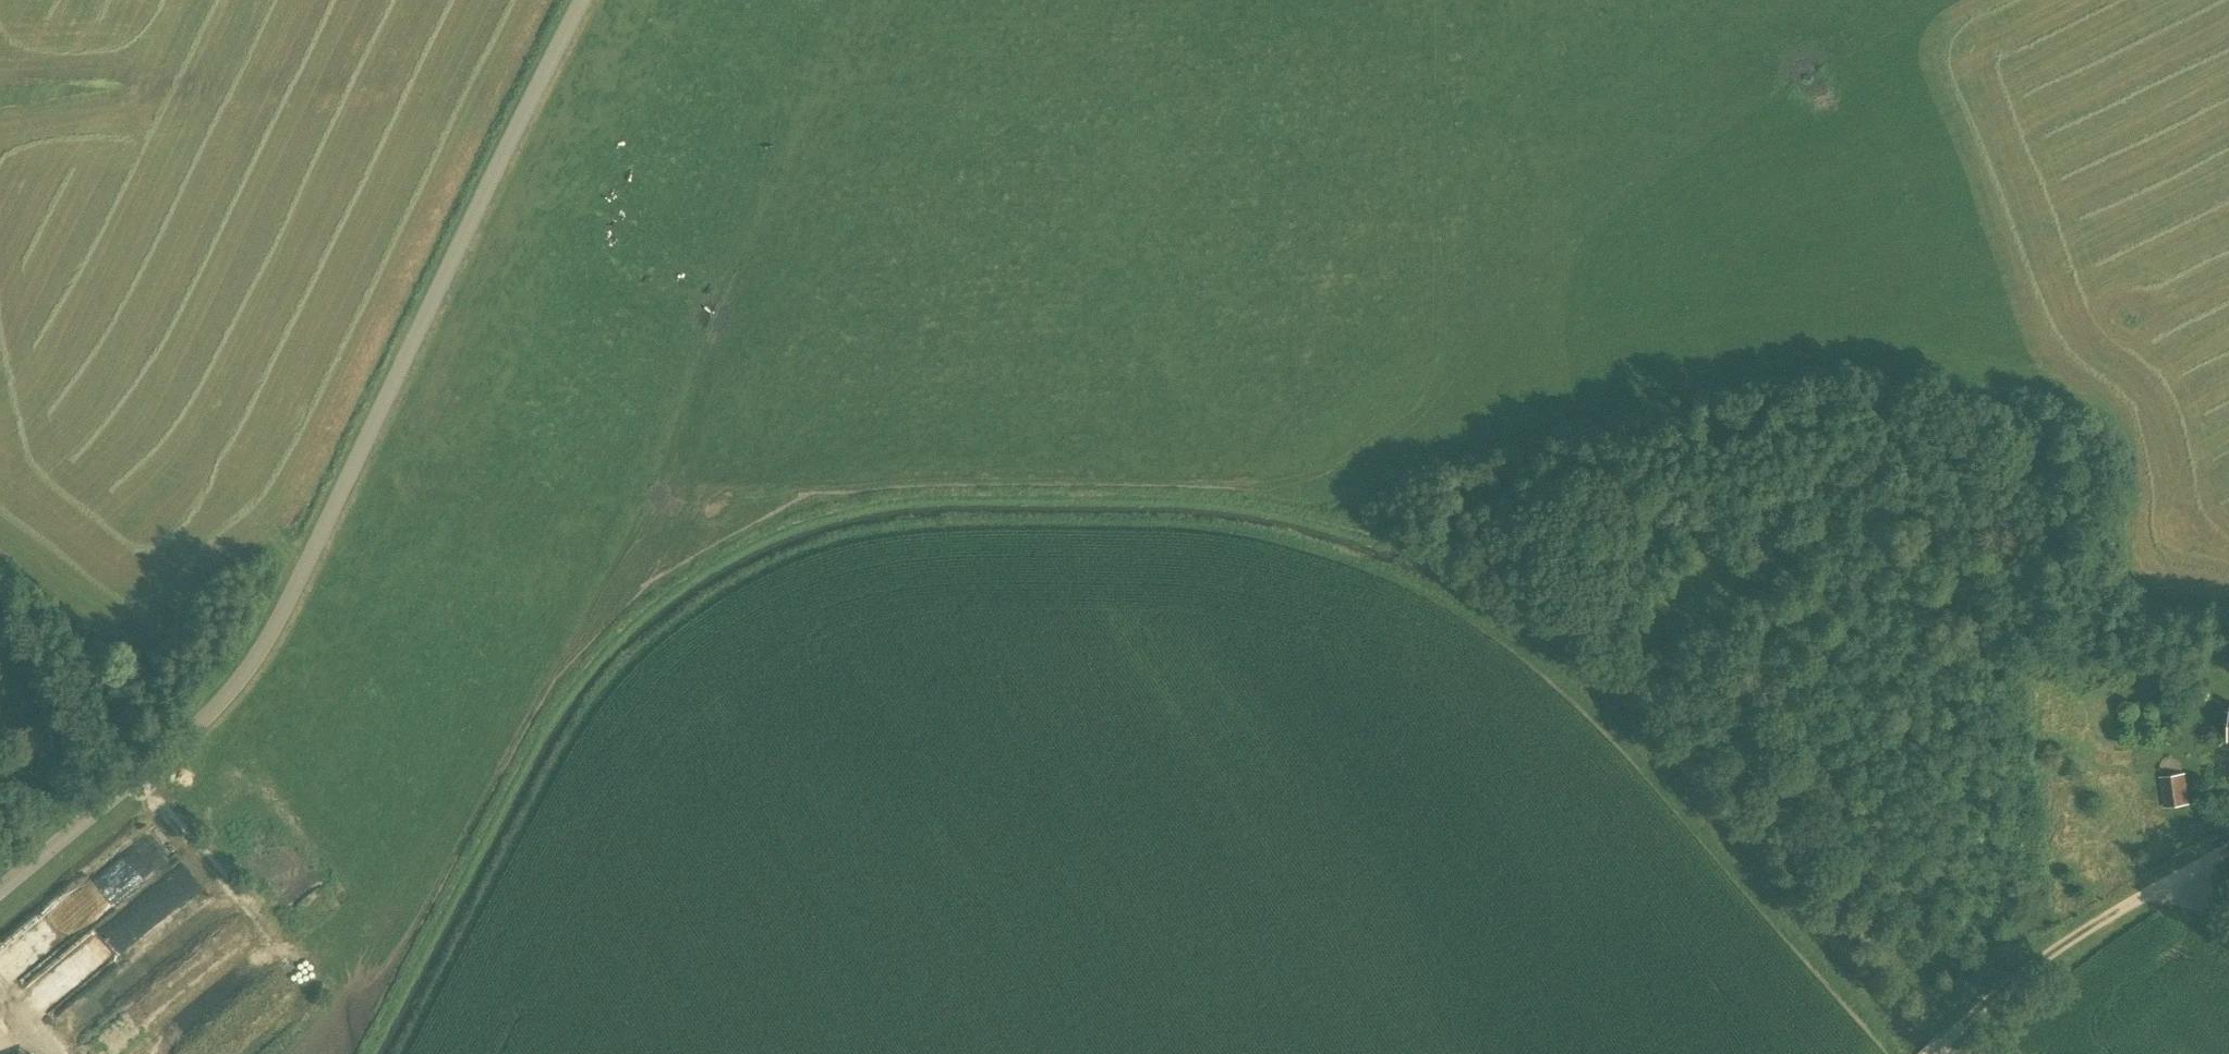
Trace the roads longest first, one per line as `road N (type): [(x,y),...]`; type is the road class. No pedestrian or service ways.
road 1 (tertiary): [(0,887),(246,671),(283,614),(582,0)]
road 2 (track): [(1932,1053),(2028,969),(2171,878)]

